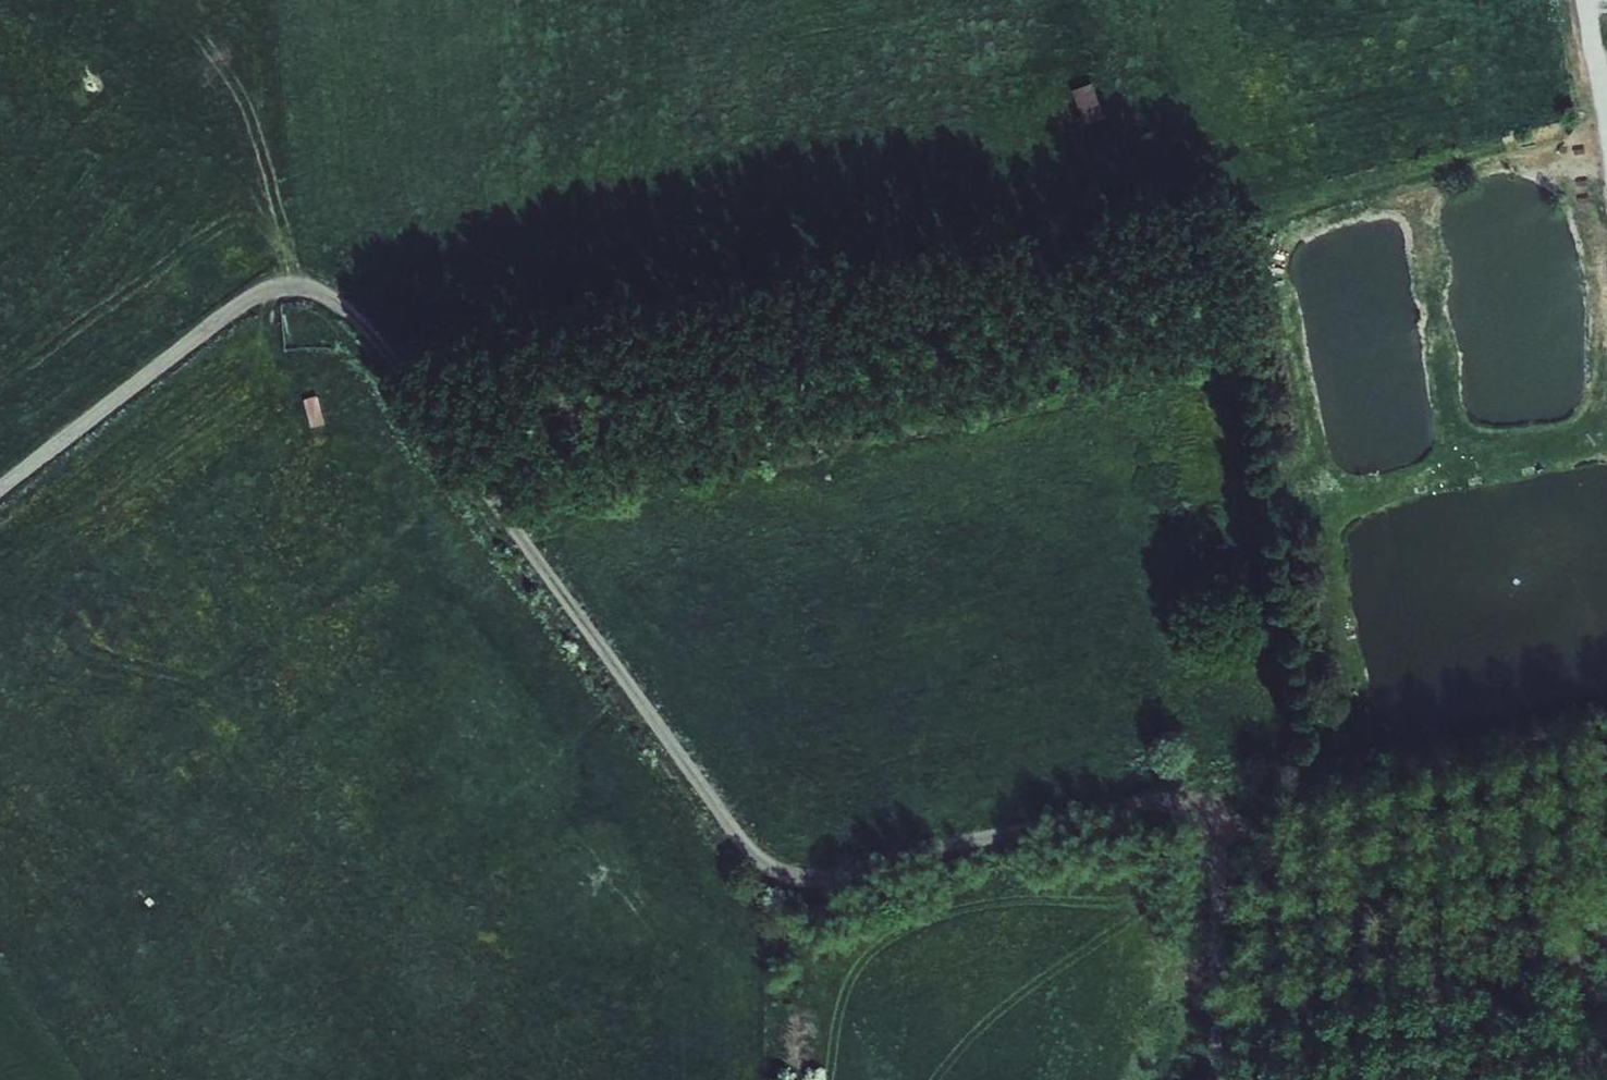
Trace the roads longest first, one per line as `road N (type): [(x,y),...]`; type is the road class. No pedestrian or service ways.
road 1 (track): [(0,482),(220,318),(268,295),(316,300),(372,343),(746,846),(774,868),(831,874),(1220,788),(1213,1079)]
road 2 (unclassified): [(1582,0),(1606,133)]

